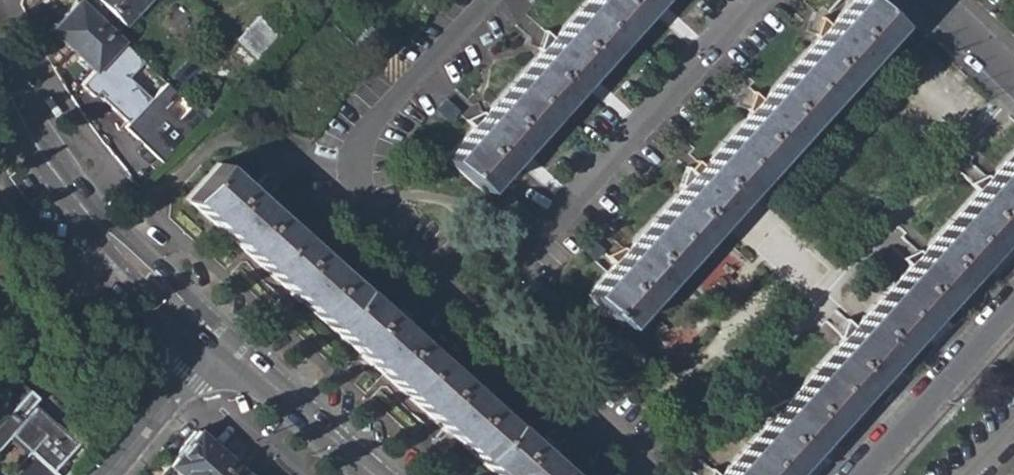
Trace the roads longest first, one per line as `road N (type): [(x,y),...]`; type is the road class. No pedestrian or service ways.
road 1 (tertiary): [(0,90),(66,188),(120,248),(228,345)]
road 2 (residential): [(859,474),(1013,302)]
road 3 (tertiary): [(228,345),(373,474)]
road 4 (residential): [(109,474),(189,376),(228,345)]

